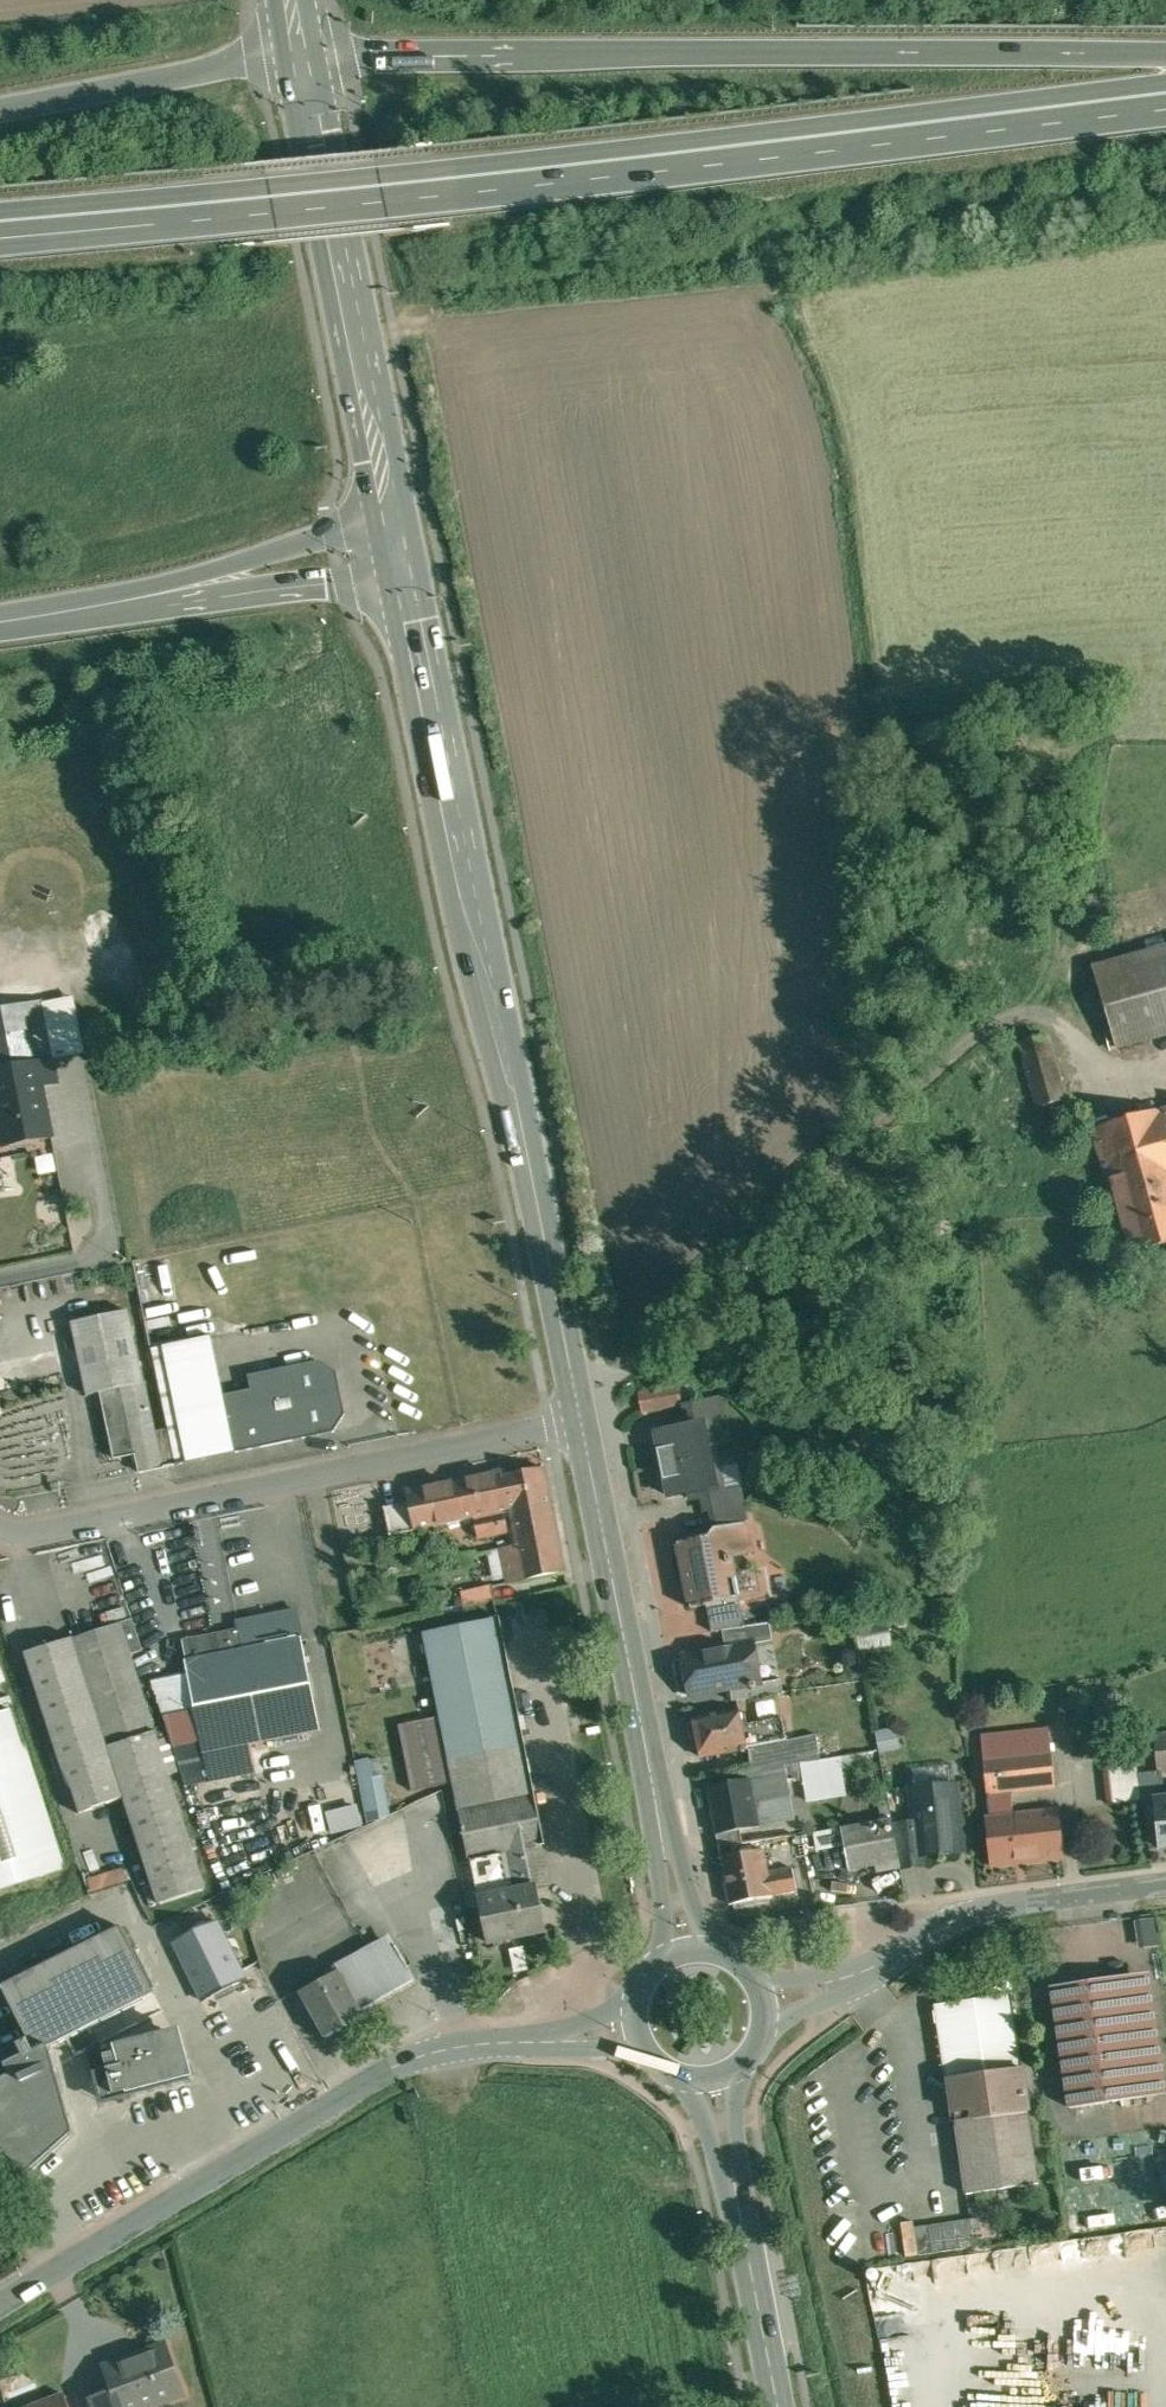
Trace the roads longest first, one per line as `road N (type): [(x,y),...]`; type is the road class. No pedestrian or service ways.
road 1 (trunk): [(0,226),(458,184),(1165,98)]
road 2 (secondary): [(580,1412),(399,568)]
road 3 (trunk): [(1165,59),(302,57)]
road 4 (unclassified): [(0,2302),(367,2077),(486,2043),(637,2029)]
road 5 (residential): [(0,1504),(52,1511),(580,1412)]
road 6 (secondary): [(688,1950),(580,1412)]
road 7 (secondary): [(391,528),(302,57)]
road 8 (residential): [(1165,1884),(970,1915),(855,1975),(763,2003)]
road 9 (secondary): [(778,2406),(715,2076)]
road 10 (trunk): [(302,57),(0,109)]
road 11 (trunk): [(391,528),(170,595)]
road 12 (trunk): [(170,595),(399,568)]
road 13 (trunk): [(0,621),(170,595)]

